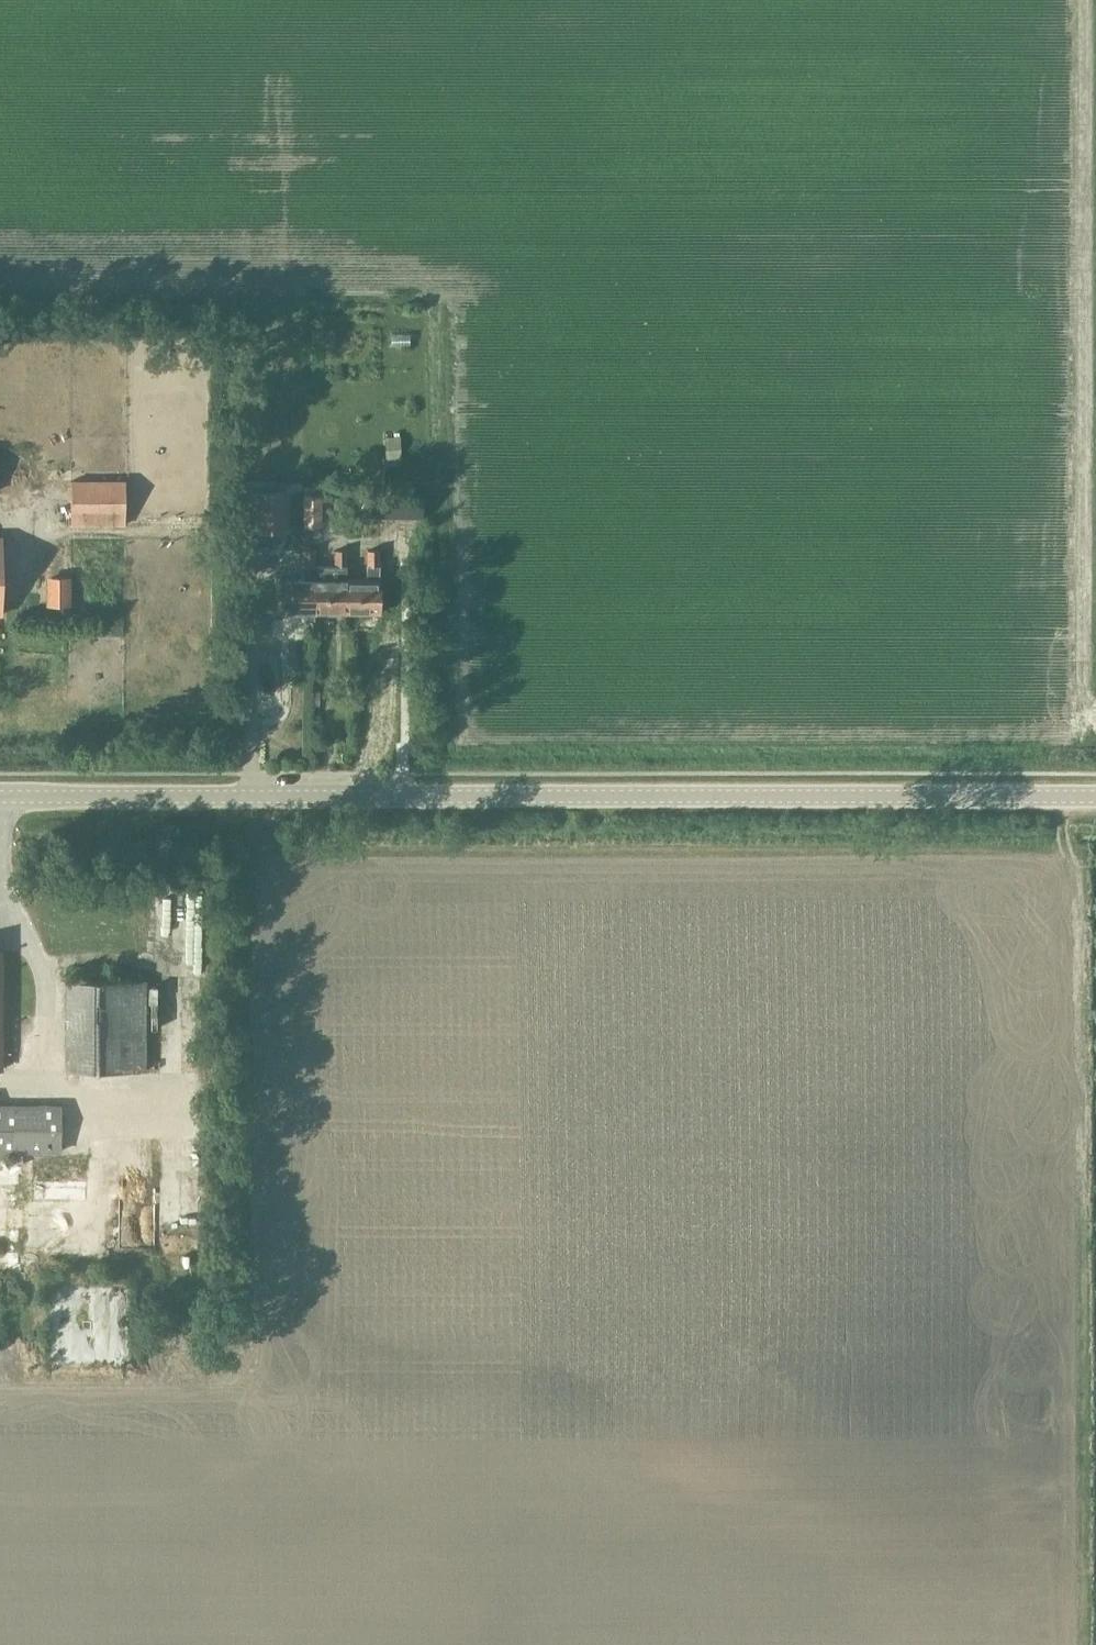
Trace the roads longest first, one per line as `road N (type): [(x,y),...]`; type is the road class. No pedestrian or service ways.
road 1 (unclassified): [(0,797),(1095,796)]

